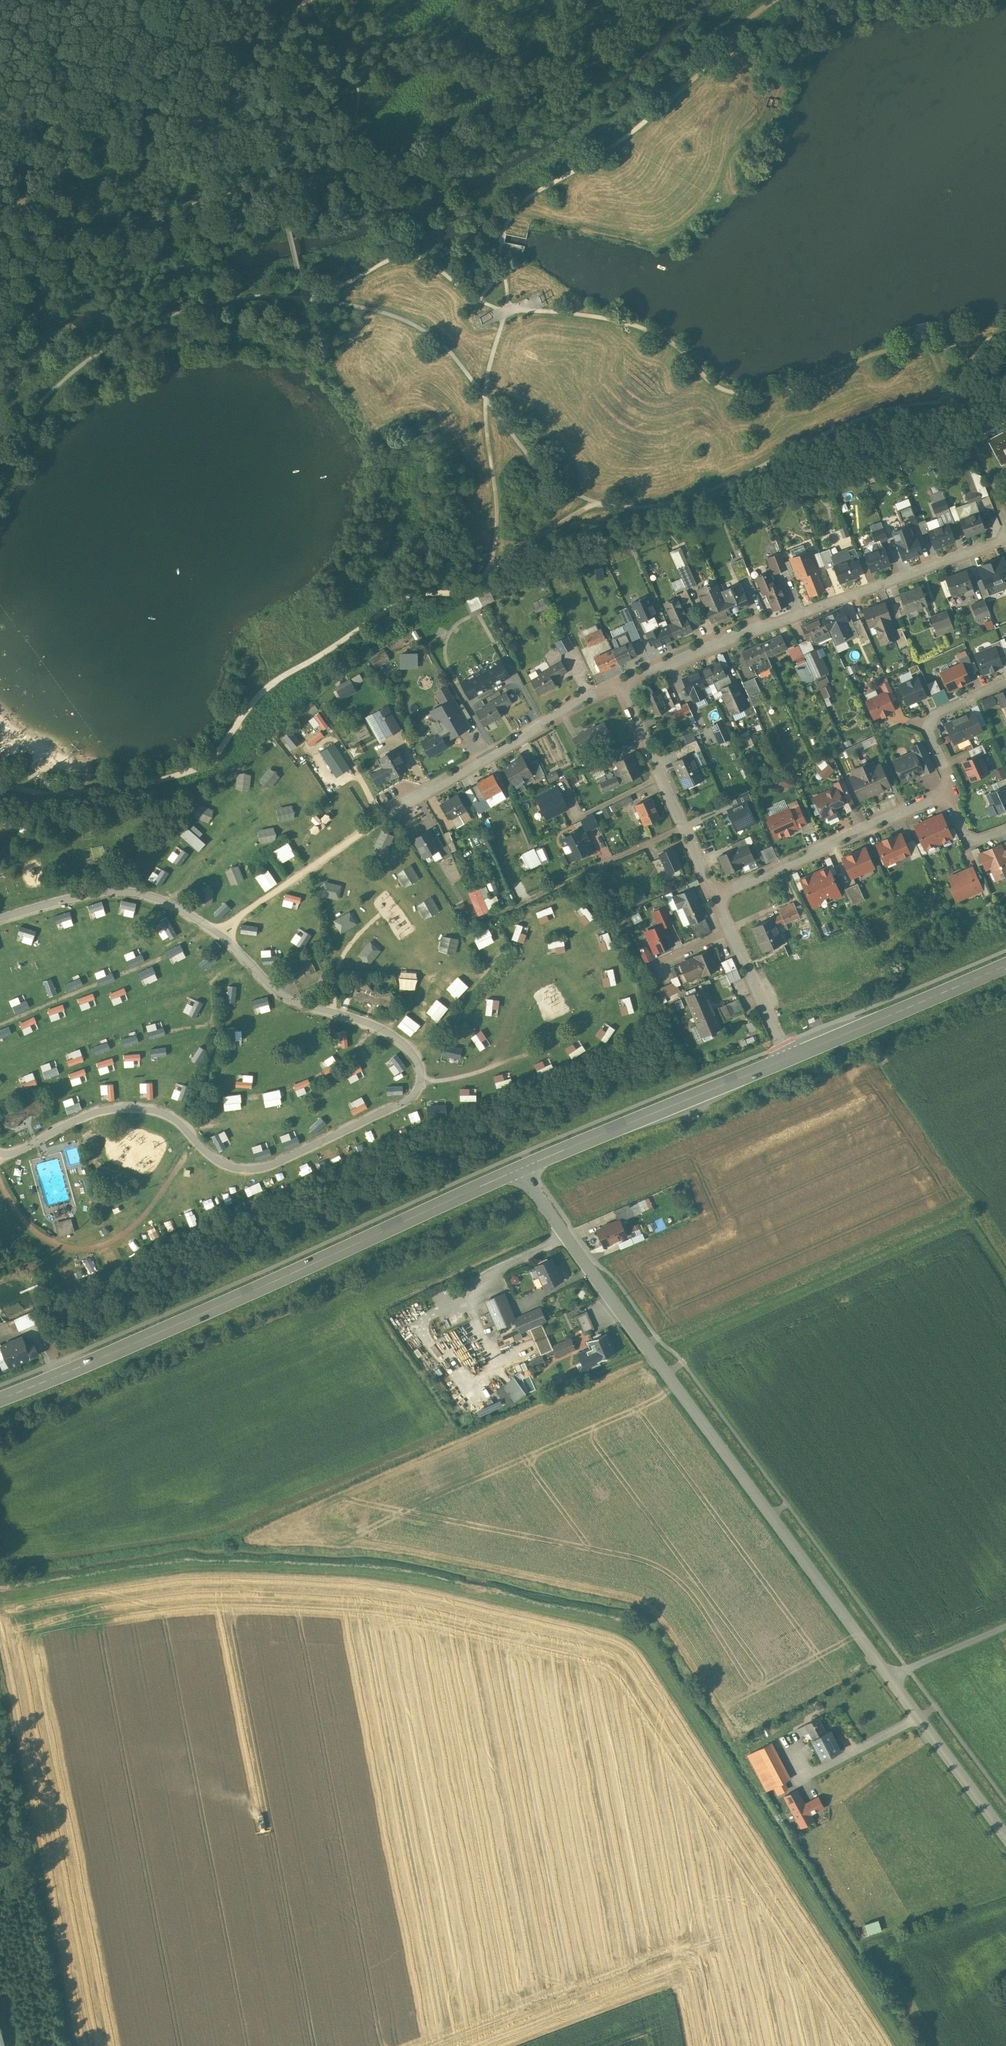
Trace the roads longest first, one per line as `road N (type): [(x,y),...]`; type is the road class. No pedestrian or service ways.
road 1 (tertiary): [(890,1678),(522,1168)]
road 2 (secondary): [(0,1399),(522,1168)]
road 3 (residential): [(619,686),(1005,538)]
road 4 (secondary): [(522,1168),(788,1058)]
road 5 (residential): [(715,895),(945,793)]
road 6 (residential): [(407,804),(578,702),(619,686)]
road 7 (secondary): [(788,1058),(1005,965)]
road 8 (residential): [(715,895),(619,686)]
road 9 (tertiary): [(1005,1838),(890,1678)]
road 10 (residential): [(788,1058),(715,895)]
road 11 (residential): [(1005,681),(934,714),(927,731),(948,779)]
road 12 (unclassified): [(1005,1627),(890,1678)]

